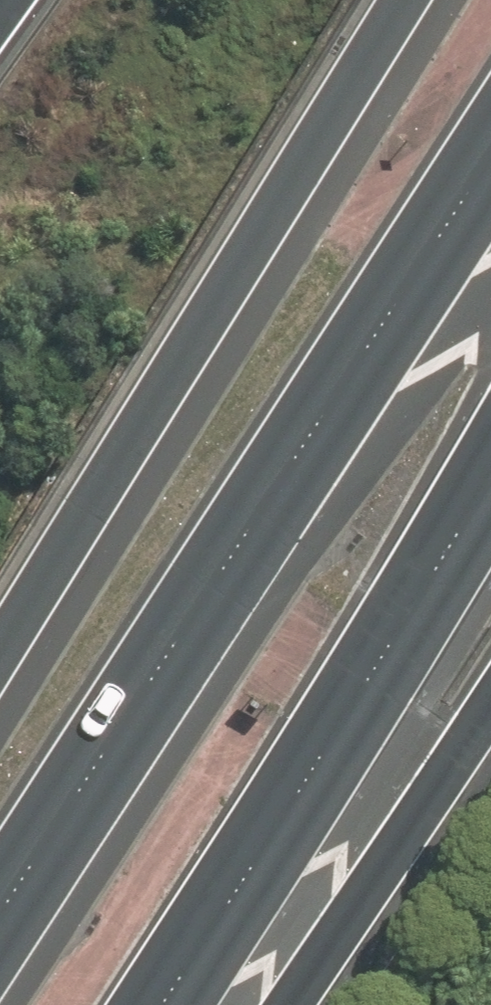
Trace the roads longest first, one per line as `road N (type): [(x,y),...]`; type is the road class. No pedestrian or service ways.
road 1 (motorway): [(490,159),(0,914)]
road 2 (motorway): [(407,0),(0,654)]
road 3 (motorway): [(490,480),(161,1004)]
road 4 (motorway): [(490,703),(291,1004)]

